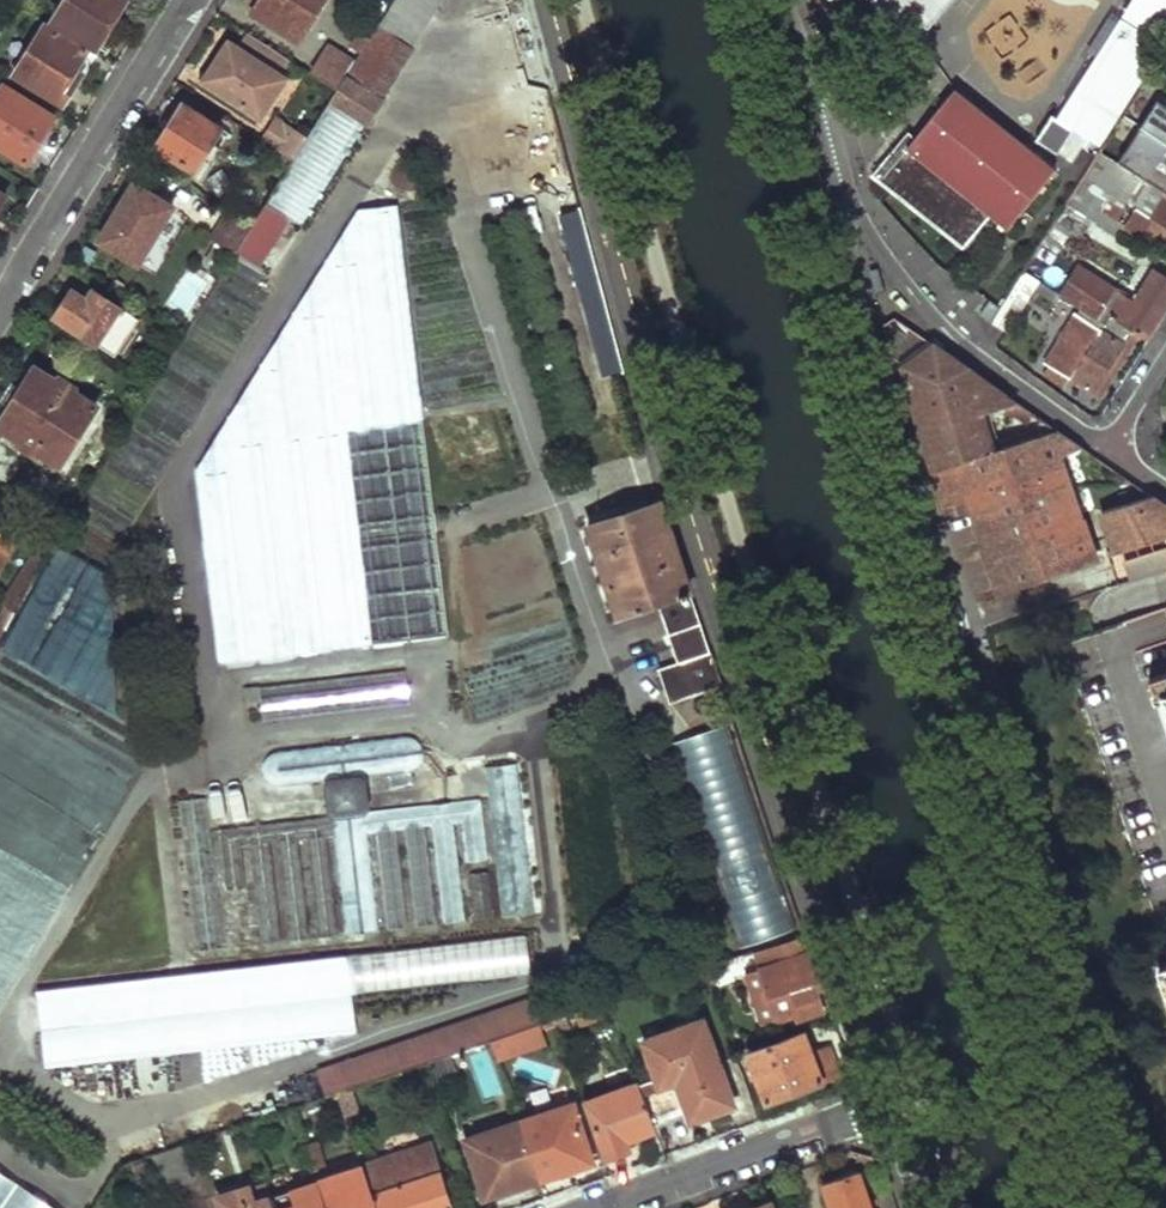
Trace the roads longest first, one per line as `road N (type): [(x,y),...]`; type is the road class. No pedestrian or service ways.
road 1 (residential): [(548,0),(651,372),(884,1109)]
road 2 (primary): [(1145,1207),(953,628)]
road 3 (primary): [(953,628),(858,328),(808,137)]
road 4 (residential): [(1109,451),(968,355),(917,301),(848,210),(808,137)]
road 5 (residential): [(191,0),(0,317)]
road 6 (residential): [(602,1207),(884,1109)]
road 7 (residential): [(953,628),(1112,576)]
road 8 (primary): [(808,137),(775,0)]

